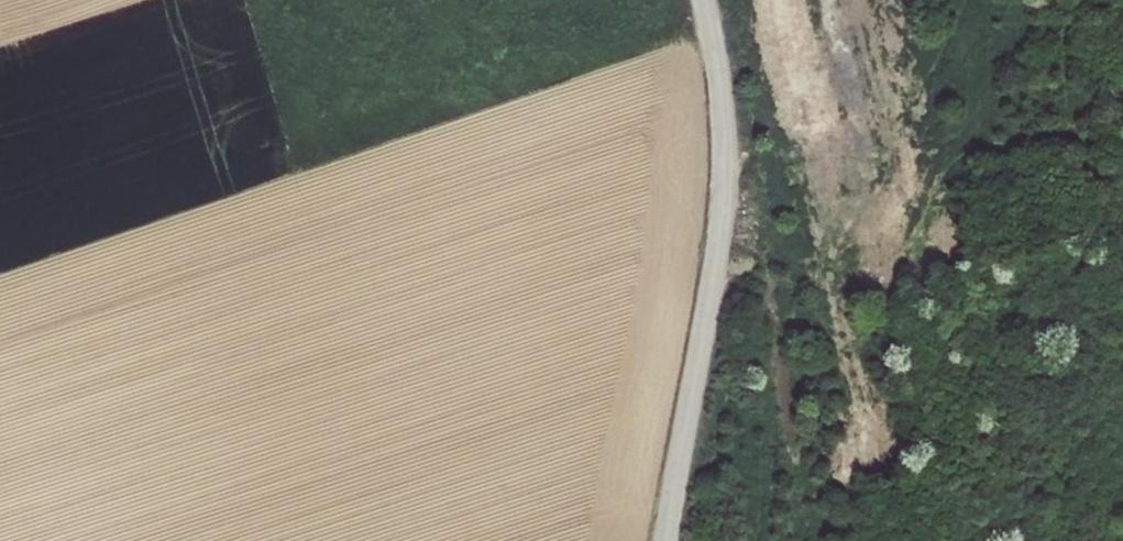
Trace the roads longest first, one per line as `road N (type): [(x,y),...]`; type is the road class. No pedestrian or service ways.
road 1 (track): [(664,540),(720,206),(718,90),(702,0)]

